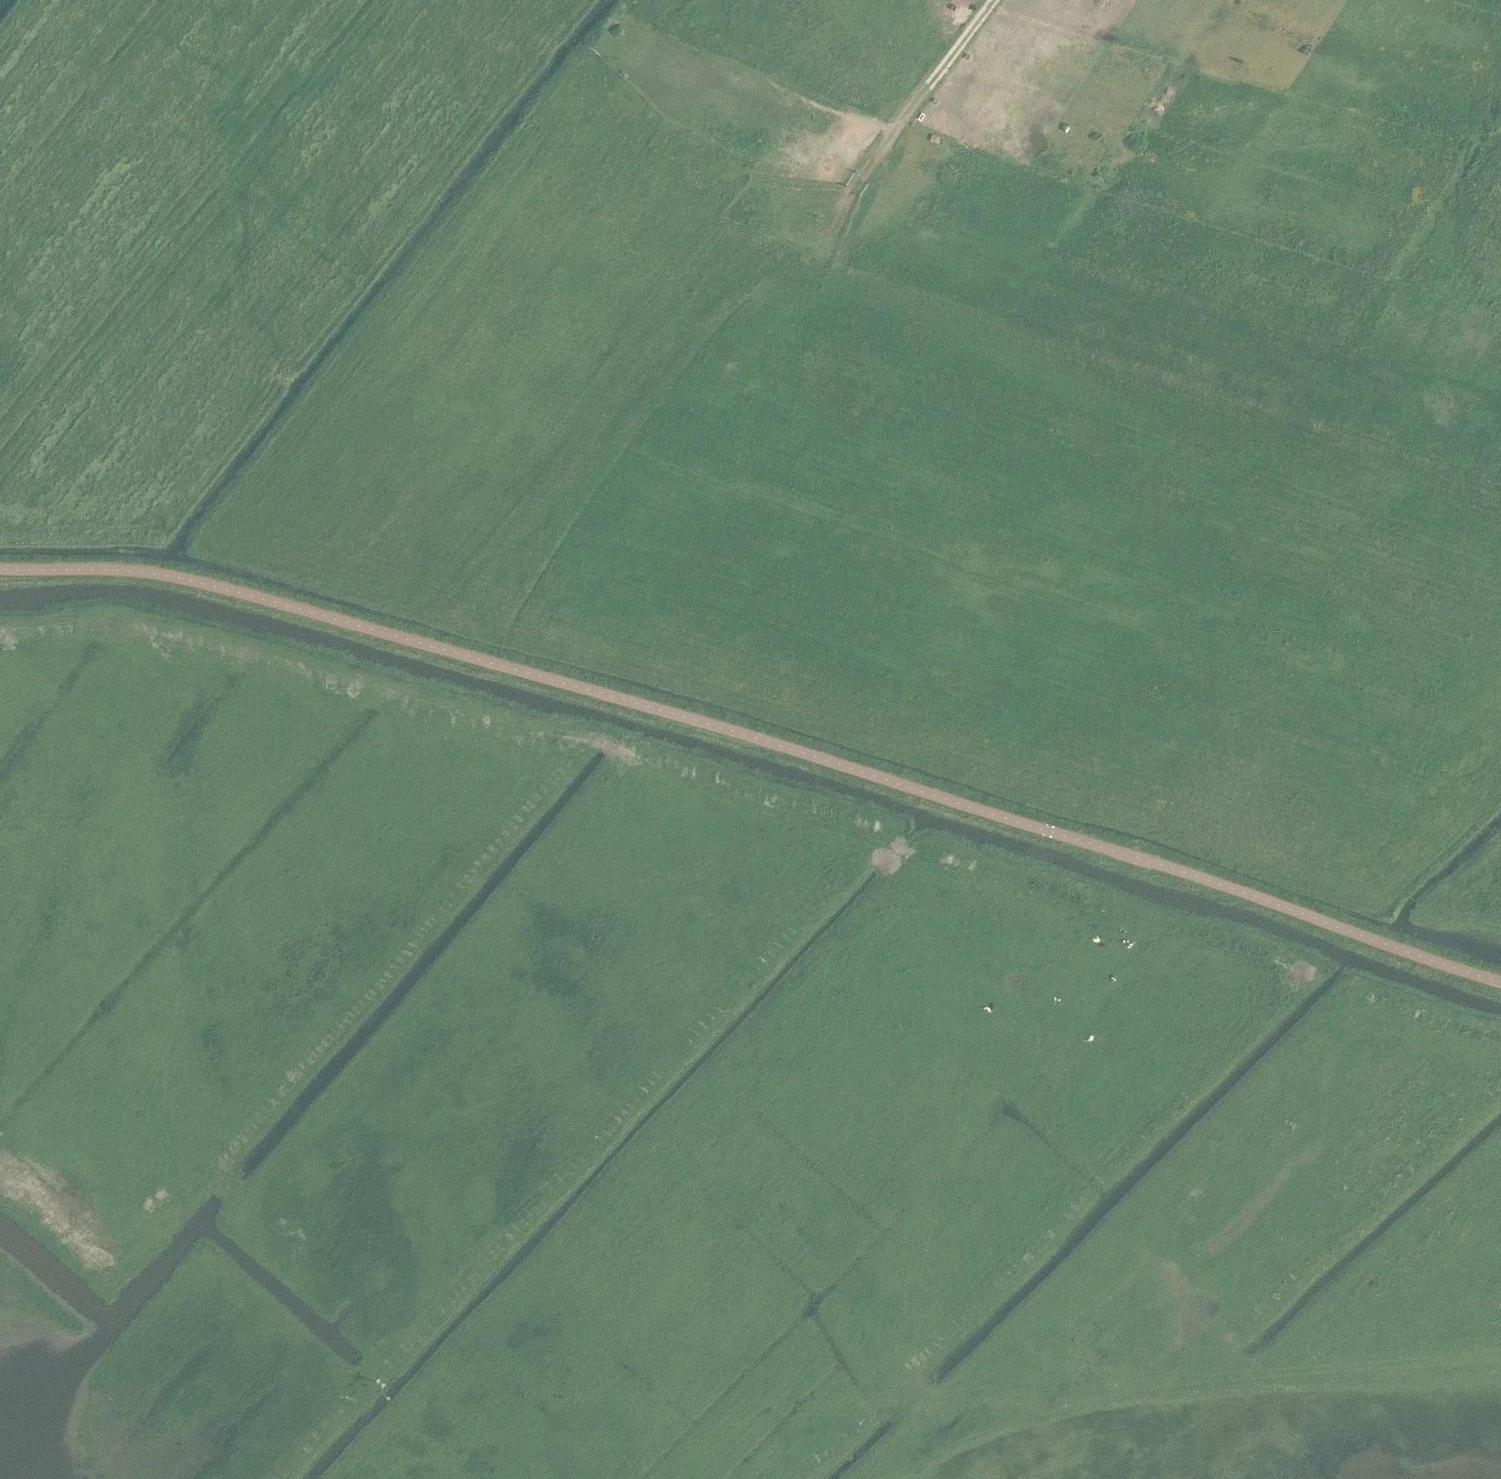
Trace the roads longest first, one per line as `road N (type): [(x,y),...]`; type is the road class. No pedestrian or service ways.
road 1 (unclassified): [(1500,983),(722,728),(234,589),(137,571),(0,569)]
road 2 (track): [(998,0),(858,181)]

